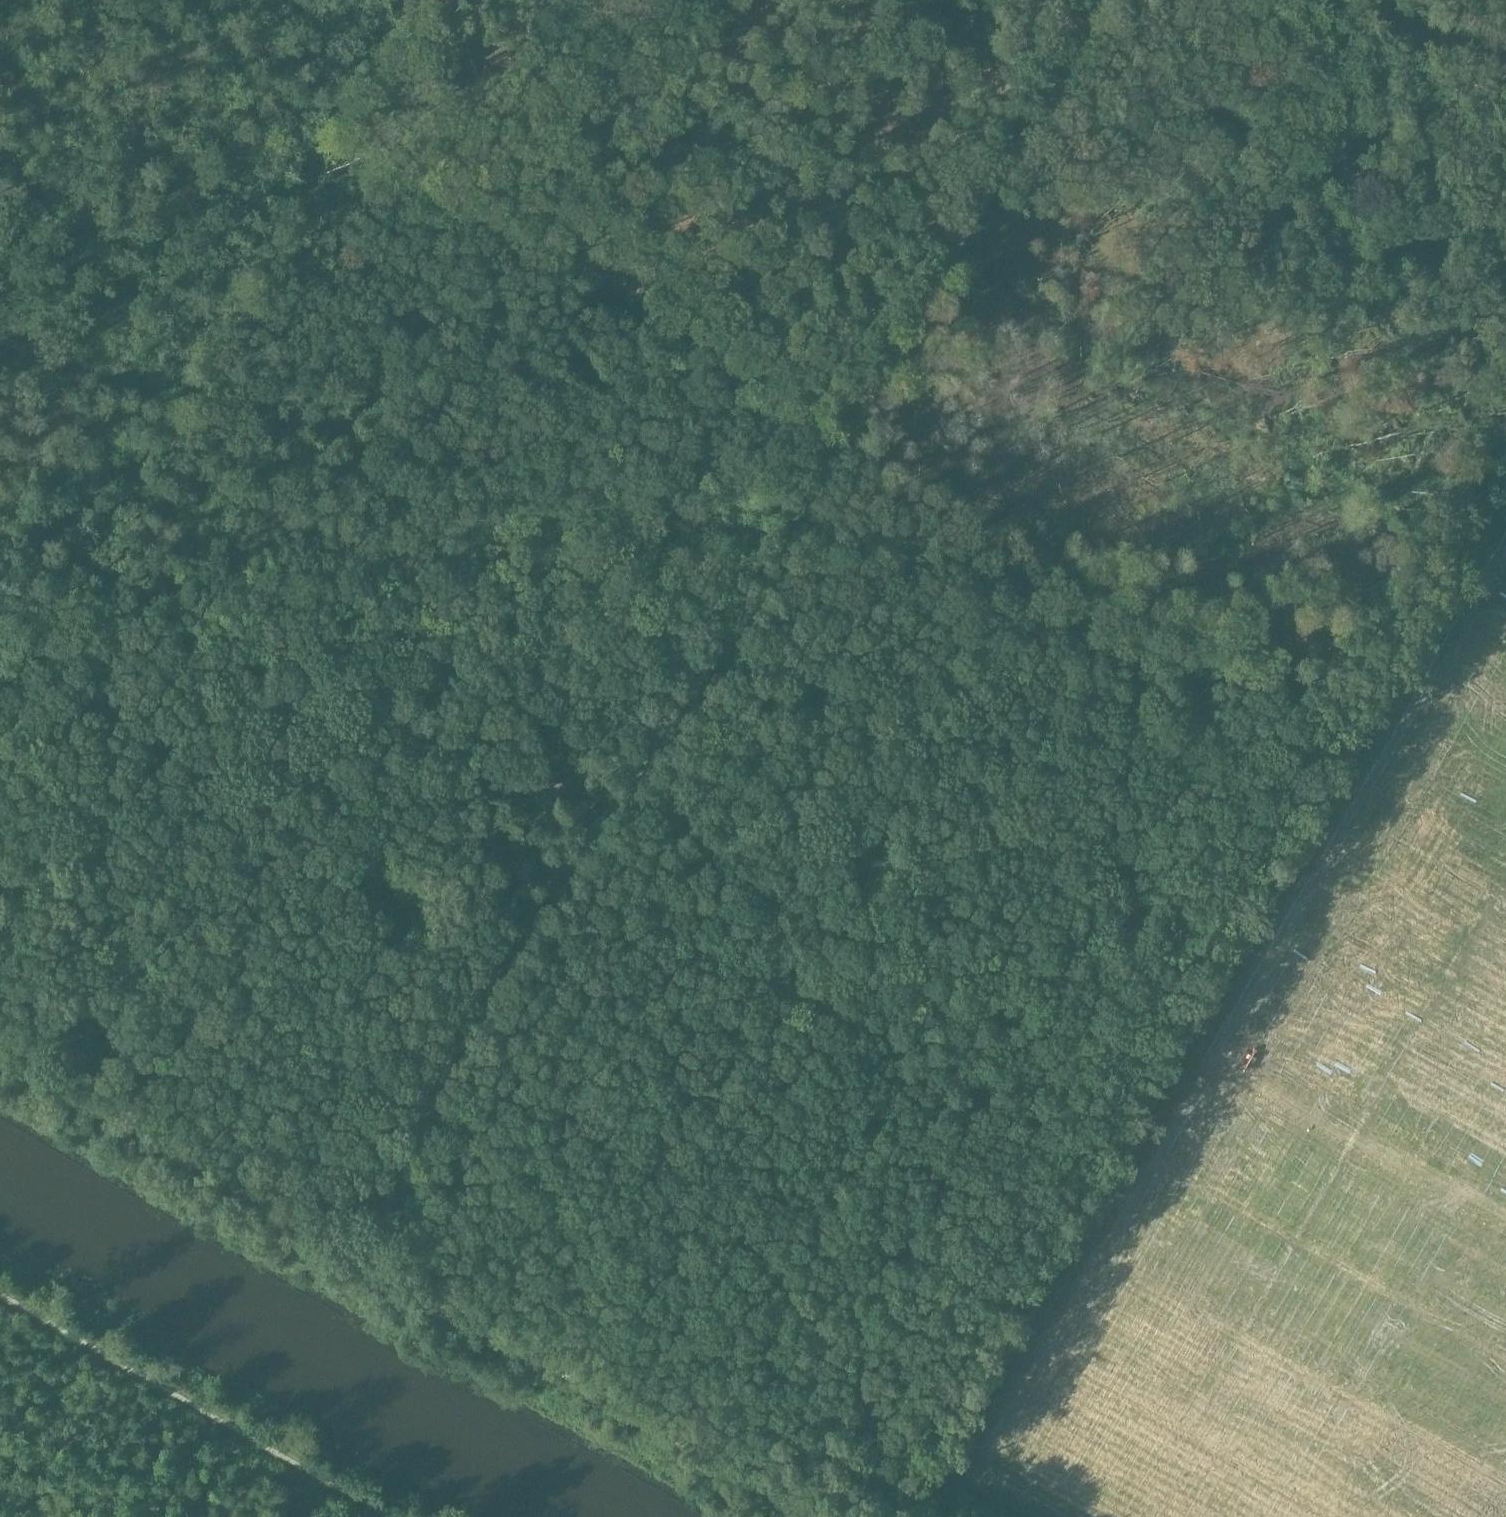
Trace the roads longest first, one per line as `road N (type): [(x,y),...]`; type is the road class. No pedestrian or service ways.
road 1 (track): [(361,1258),(496,968),(732,636),(1101,0)]
road 2 (track): [(361,1258),(815,1516)]
road 3 (track): [(0,1053),(361,1258)]

